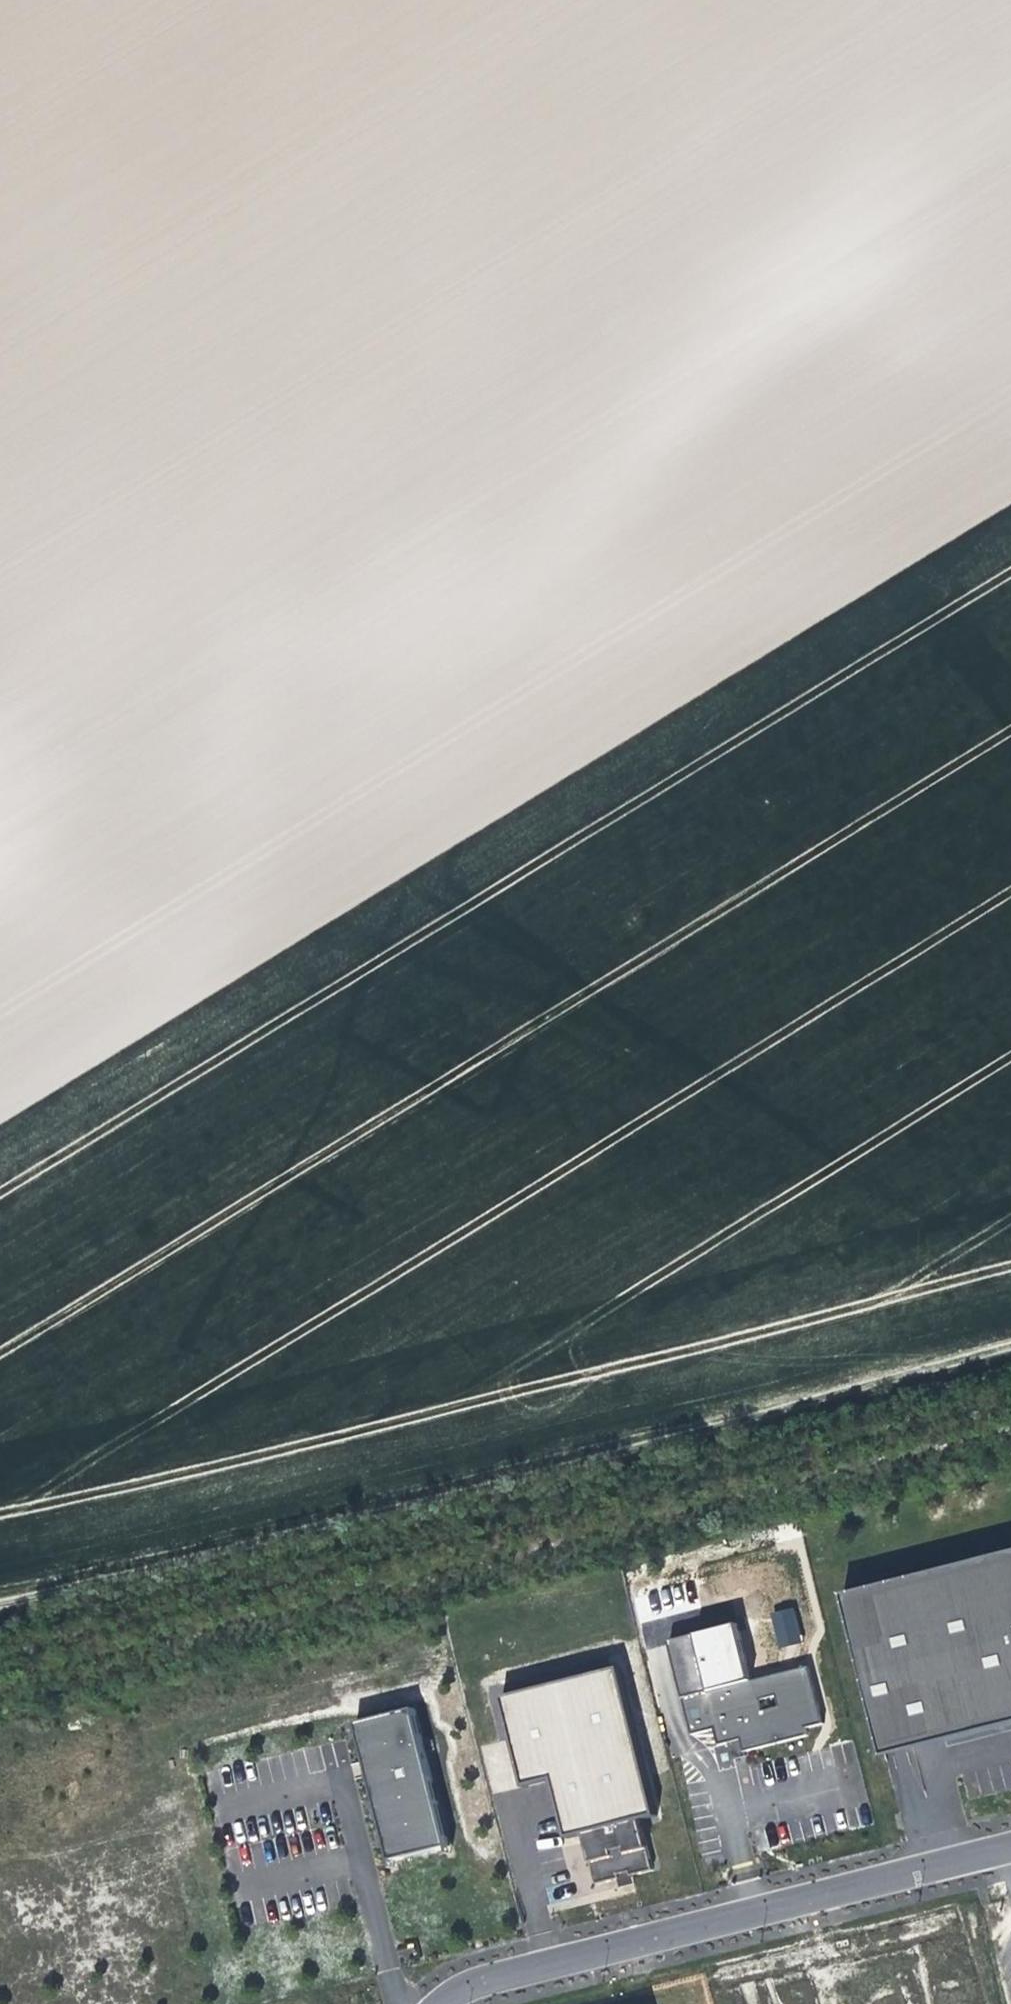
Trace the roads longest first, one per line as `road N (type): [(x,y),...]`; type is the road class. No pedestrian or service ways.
road 1 (track): [(0,1604),(326,1529),(1010,1350)]
road 2 (unclassified): [(437,2003),(479,1980),(1010,1849)]

